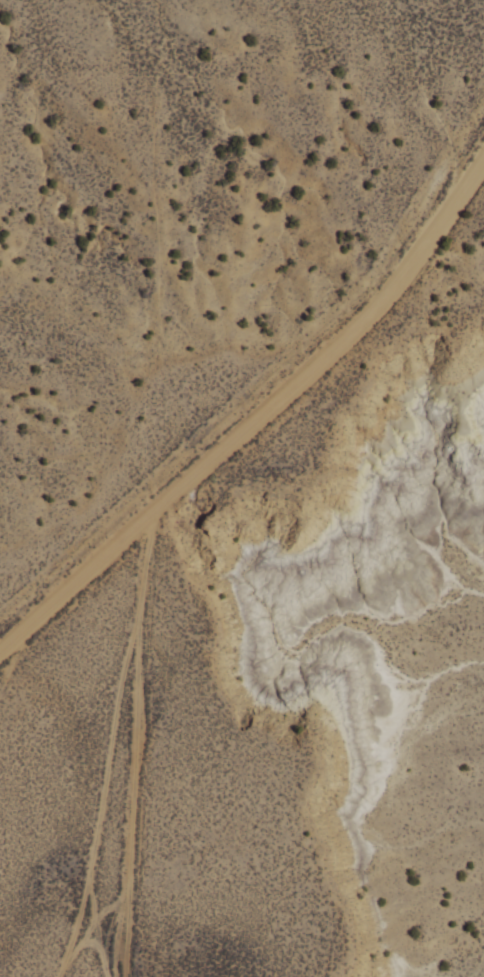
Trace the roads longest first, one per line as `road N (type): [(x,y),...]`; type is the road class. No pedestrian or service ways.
road 1 (tertiary): [(0,651),(345,341),(405,274),(483,159)]
road 2 (track): [(122,976),(151,507)]

